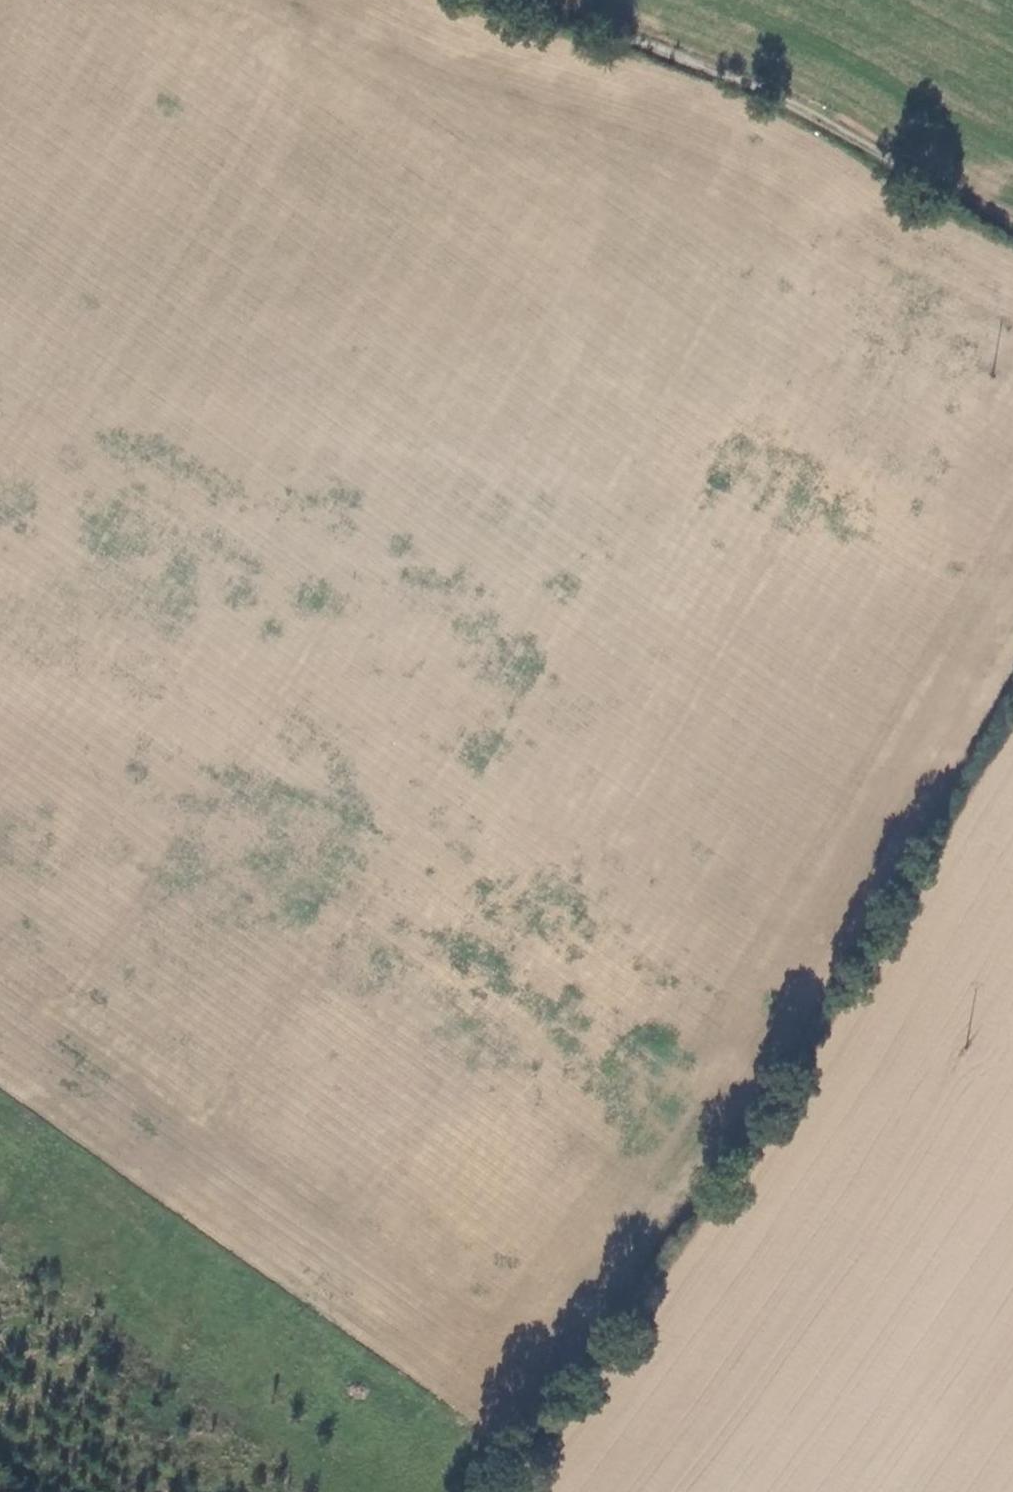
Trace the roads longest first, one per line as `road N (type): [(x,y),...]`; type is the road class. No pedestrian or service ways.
road 1 (track): [(1012,223),(756,86),(516,0)]

